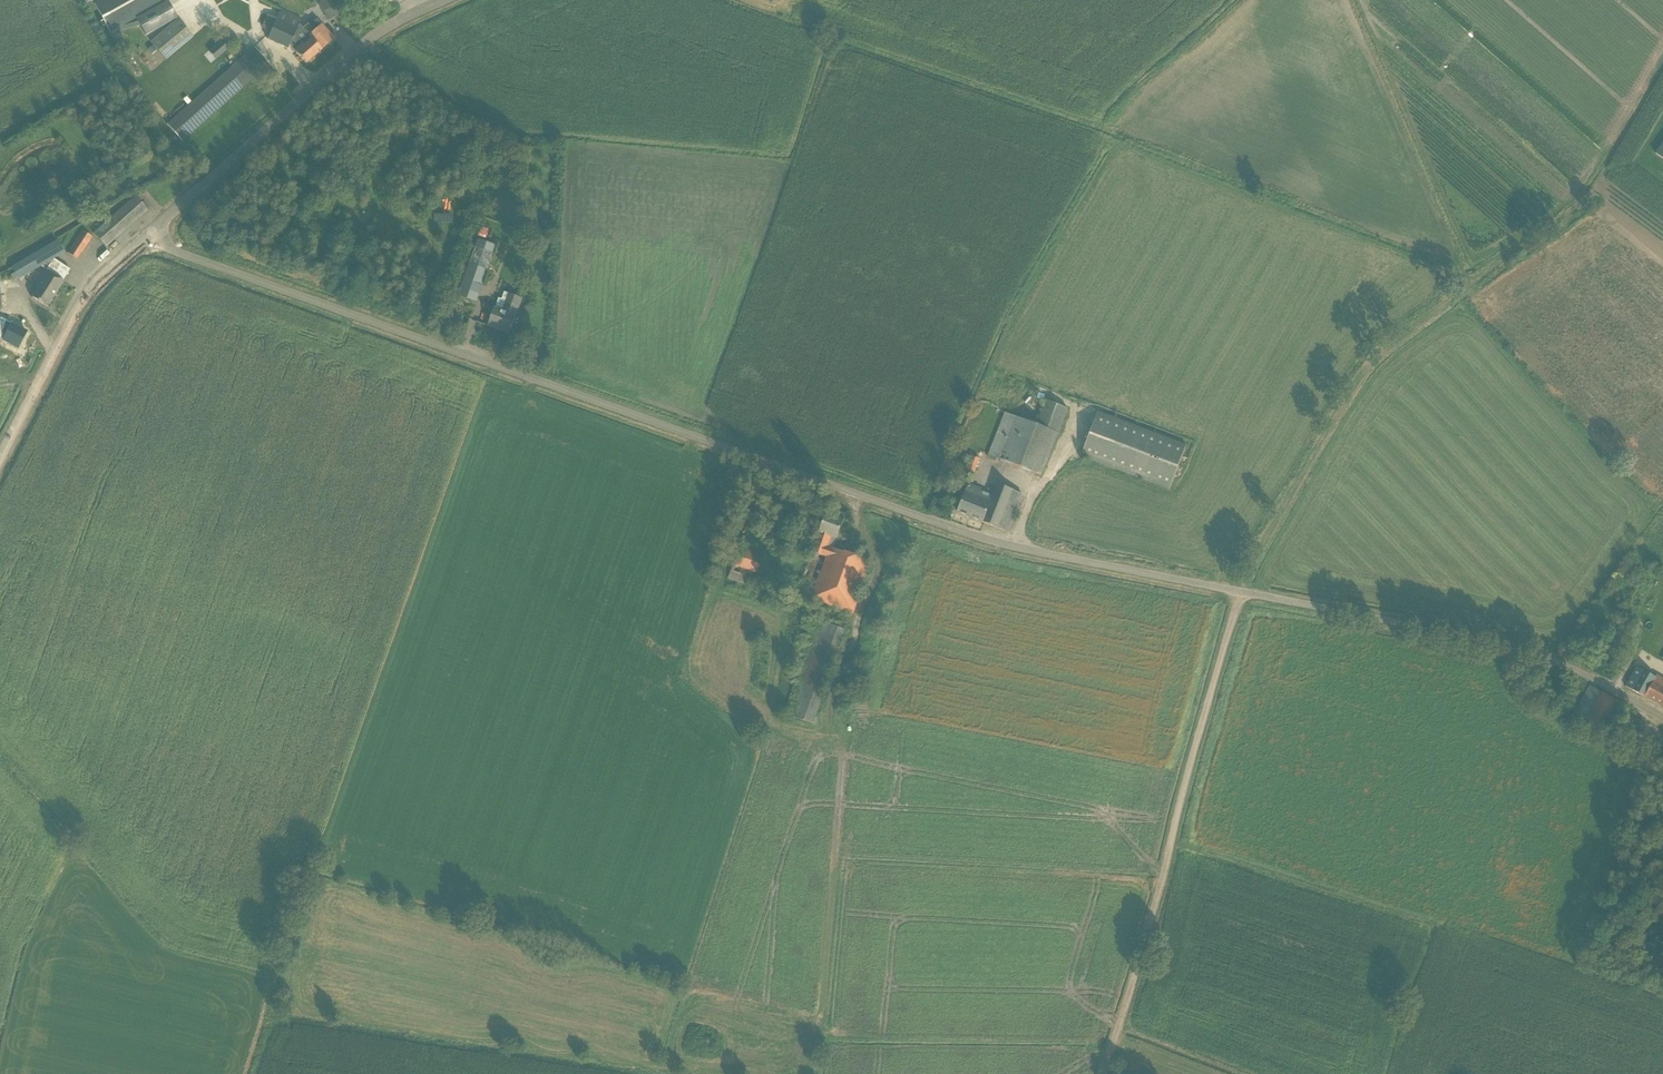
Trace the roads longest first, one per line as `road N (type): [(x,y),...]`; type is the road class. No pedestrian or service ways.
road 1 (unclassified): [(1662,718),(1543,657),(1494,642),(985,540),(146,237)]
road 2 (track): [(1104,1073),(1240,592),(1311,457),(1379,353),(1584,200)]
road 3 (unclassified): [(146,237),(363,44),(443,0)]
road 4 (unclassified): [(0,456),(83,298),(146,237)]

